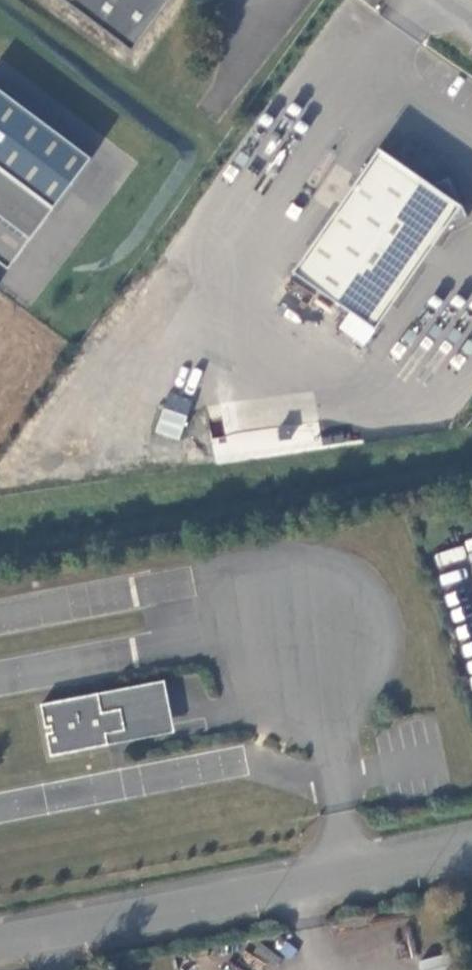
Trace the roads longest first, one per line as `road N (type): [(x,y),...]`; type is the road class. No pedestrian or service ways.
road 1 (unclassified): [(0,945),(471,854)]

